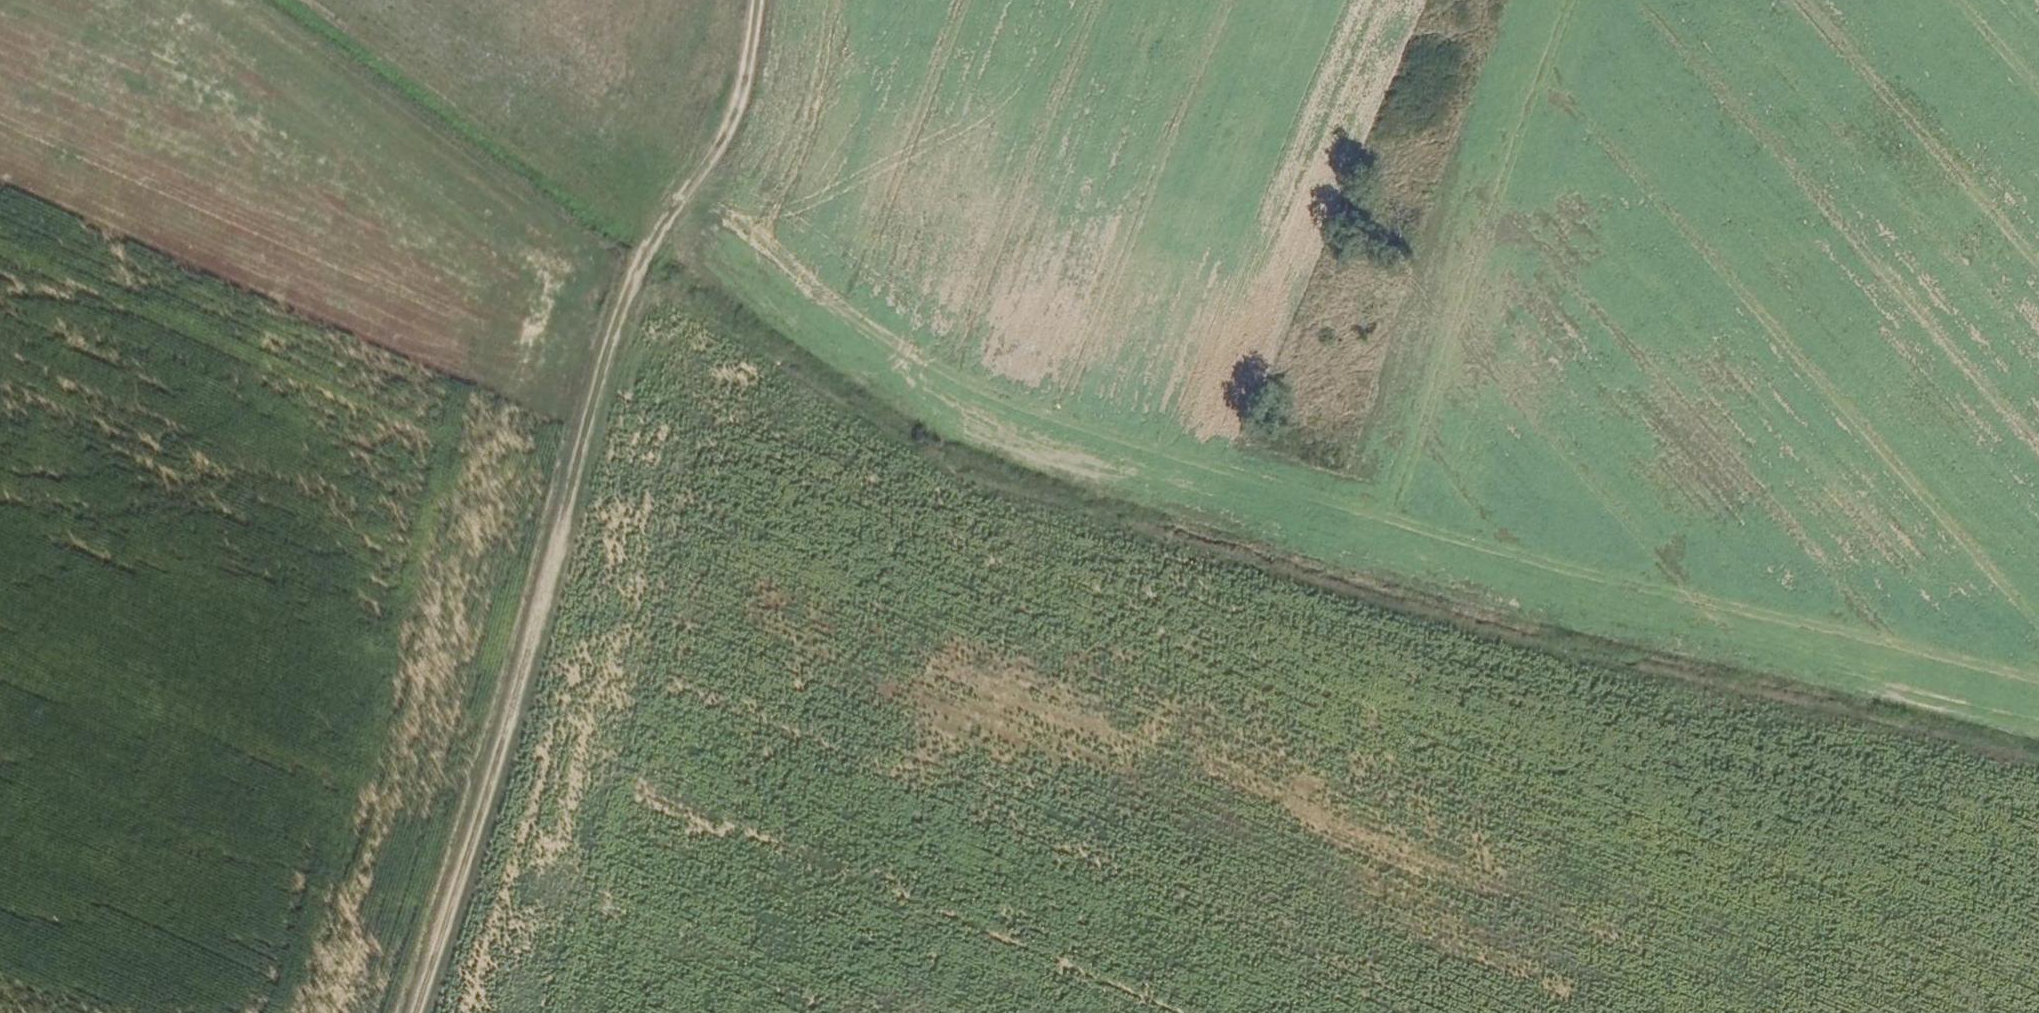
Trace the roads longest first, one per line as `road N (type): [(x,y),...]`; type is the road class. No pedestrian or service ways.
road 1 (track): [(416,1012),(535,650),(613,337),(648,256),(731,126),(762,0)]

